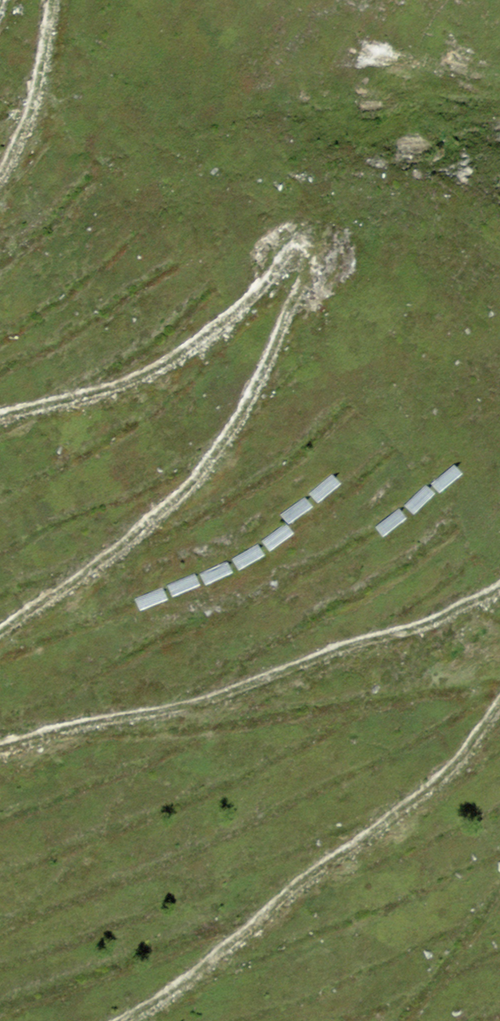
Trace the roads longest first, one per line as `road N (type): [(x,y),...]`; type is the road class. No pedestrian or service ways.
road 1 (track): [(0,635),(210,470),(285,365),(330,273),(318,244),(178,357),(0,406)]
road 2 (track): [(499,584),(359,684),(0,757)]
road 3 (track): [(119,1020),(379,838),(499,722)]
road 4 (track): [(0,191),(30,137),(69,0)]

